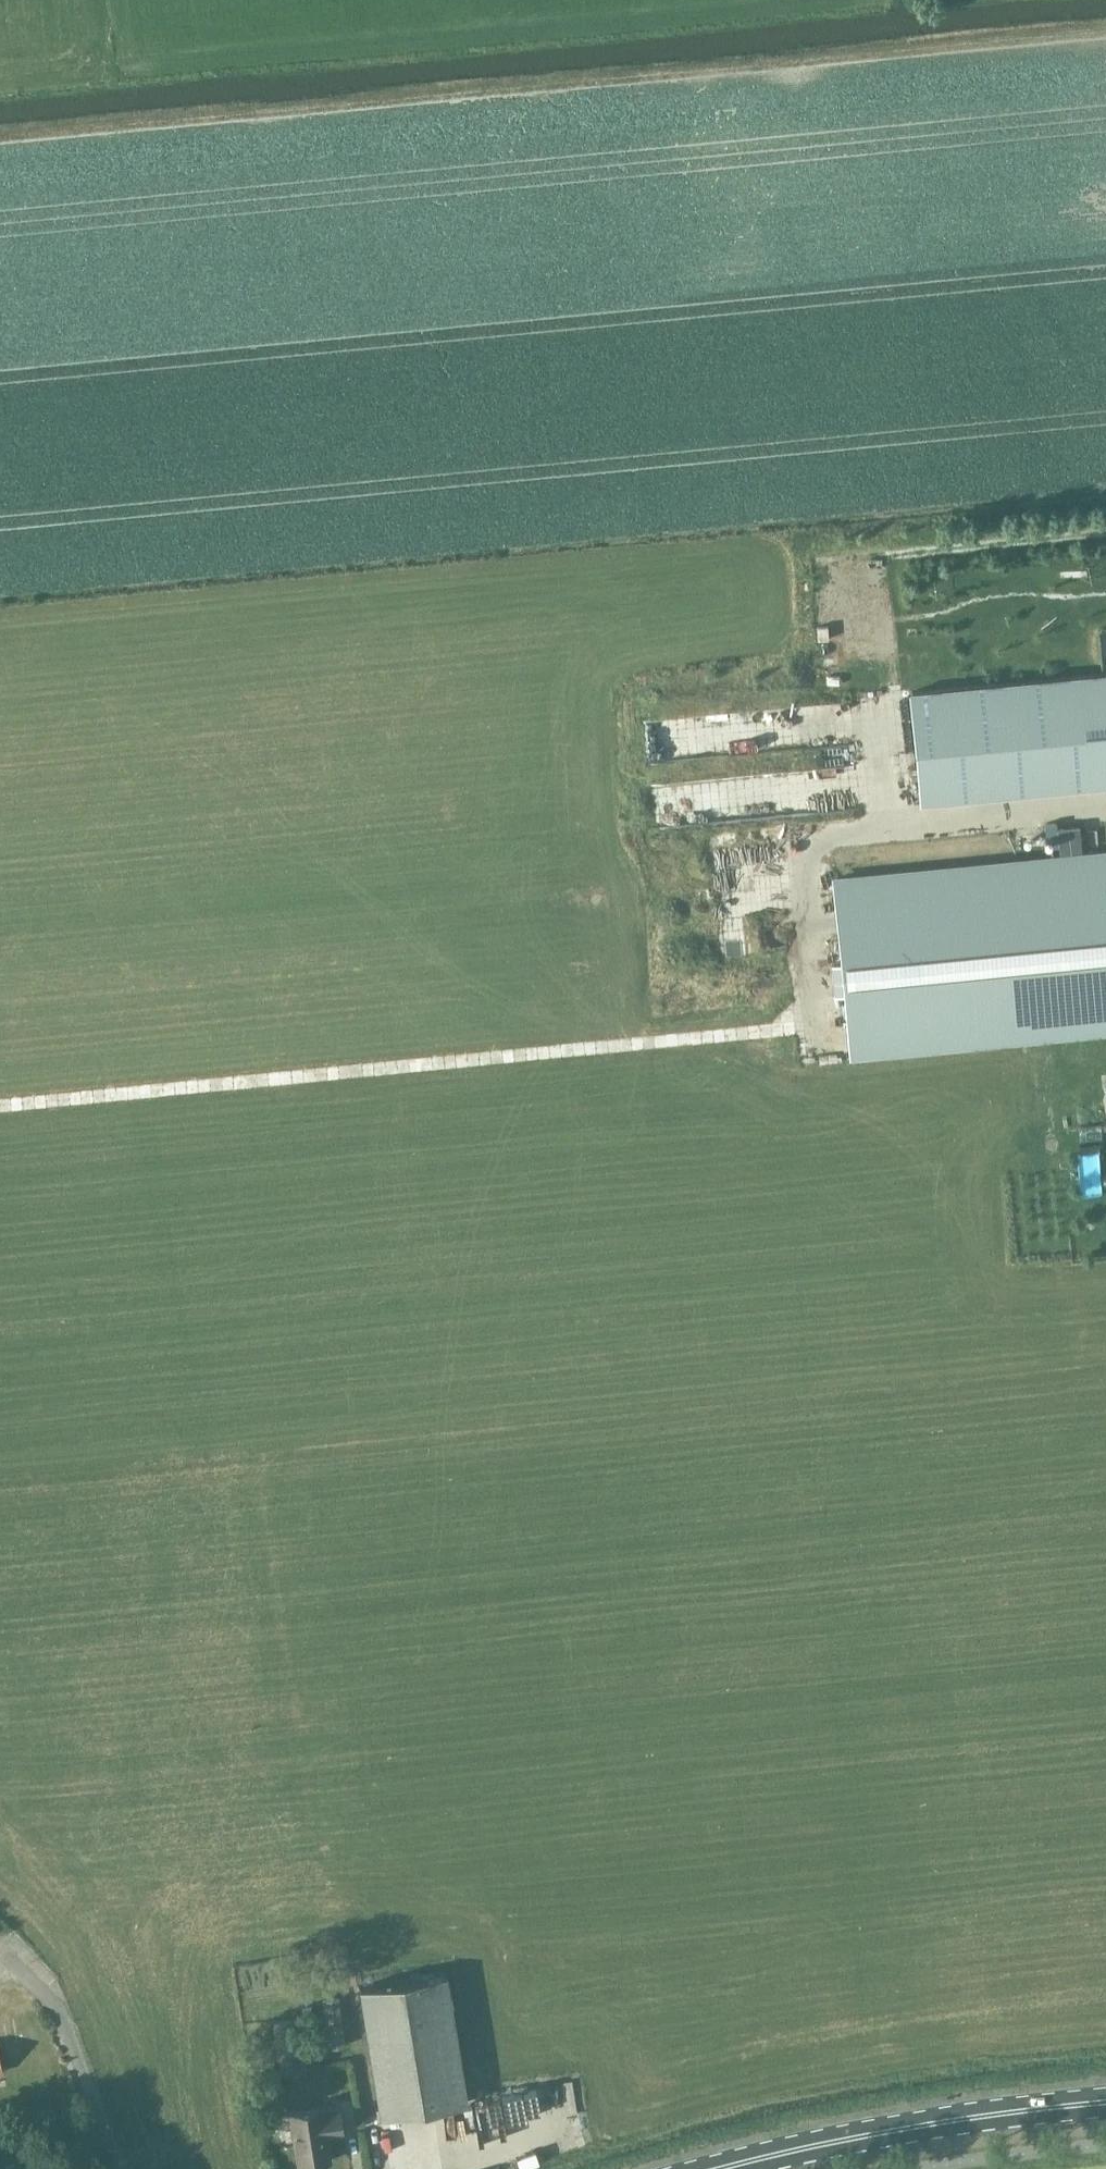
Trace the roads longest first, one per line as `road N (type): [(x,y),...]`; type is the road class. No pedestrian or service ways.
road 1 (track): [(1105,807),(804,842),(814,1016),(805,1027),(0,1106)]
road 2 (tertiary): [(711,2168),(867,2132),(1105,2100)]

